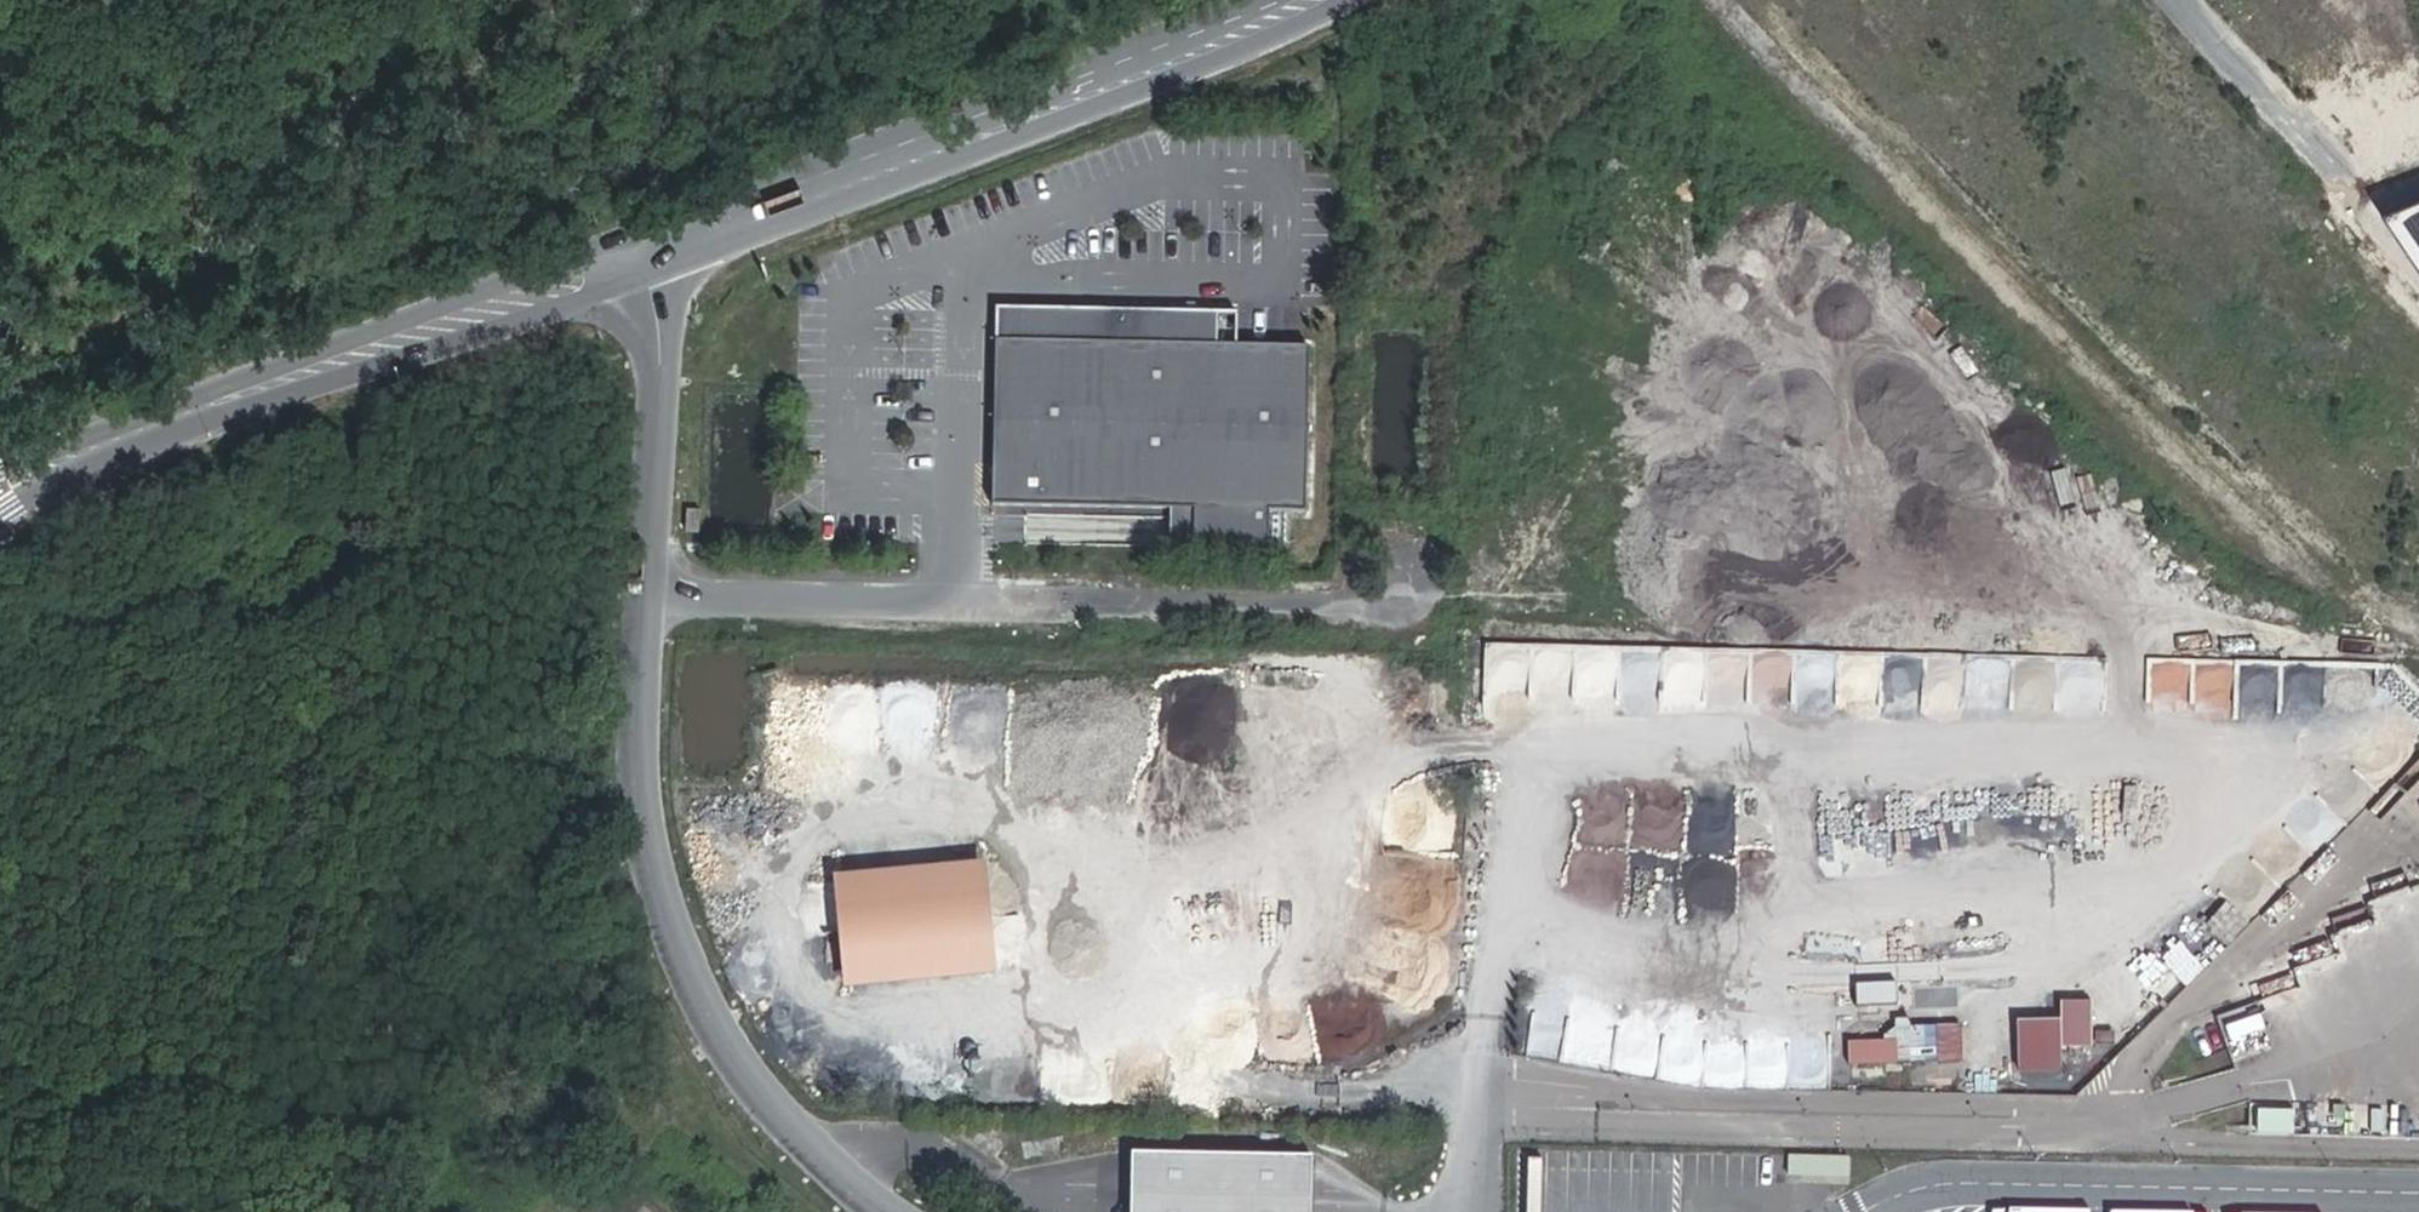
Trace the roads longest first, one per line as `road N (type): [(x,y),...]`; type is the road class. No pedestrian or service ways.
road 1 (residential): [(647,238),(658,294),(640,720),(648,857),(673,943),(750,1086),(808,1152),(885,1211)]
road 2 (unclassified): [(647,238),(0,471)]
road 3 (unclassified): [(1279,0),(647,238)]

